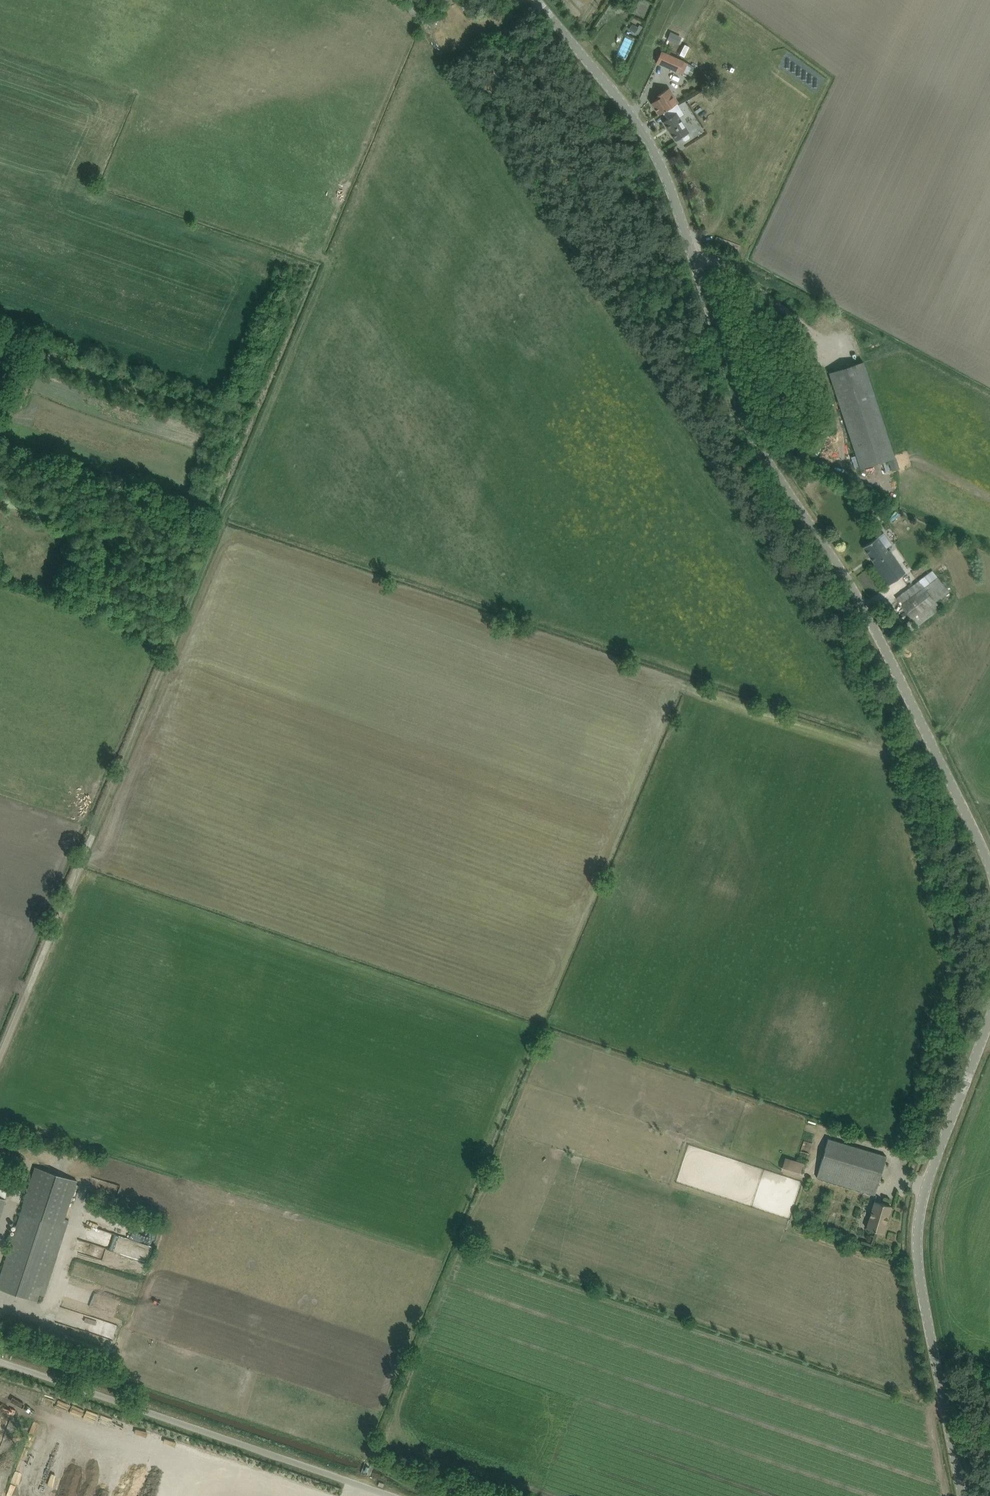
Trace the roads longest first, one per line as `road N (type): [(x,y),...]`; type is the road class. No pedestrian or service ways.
road 1 (unclassified): [(989,845),(860,605),(782,487),(741,400),(654,153),(534,0)]
road 2 (unclassified): [(973,1495),(927,1246),(932,1197),(989,1038)]
road 3 (unclassified): [(417,1495),(0,1358)]

